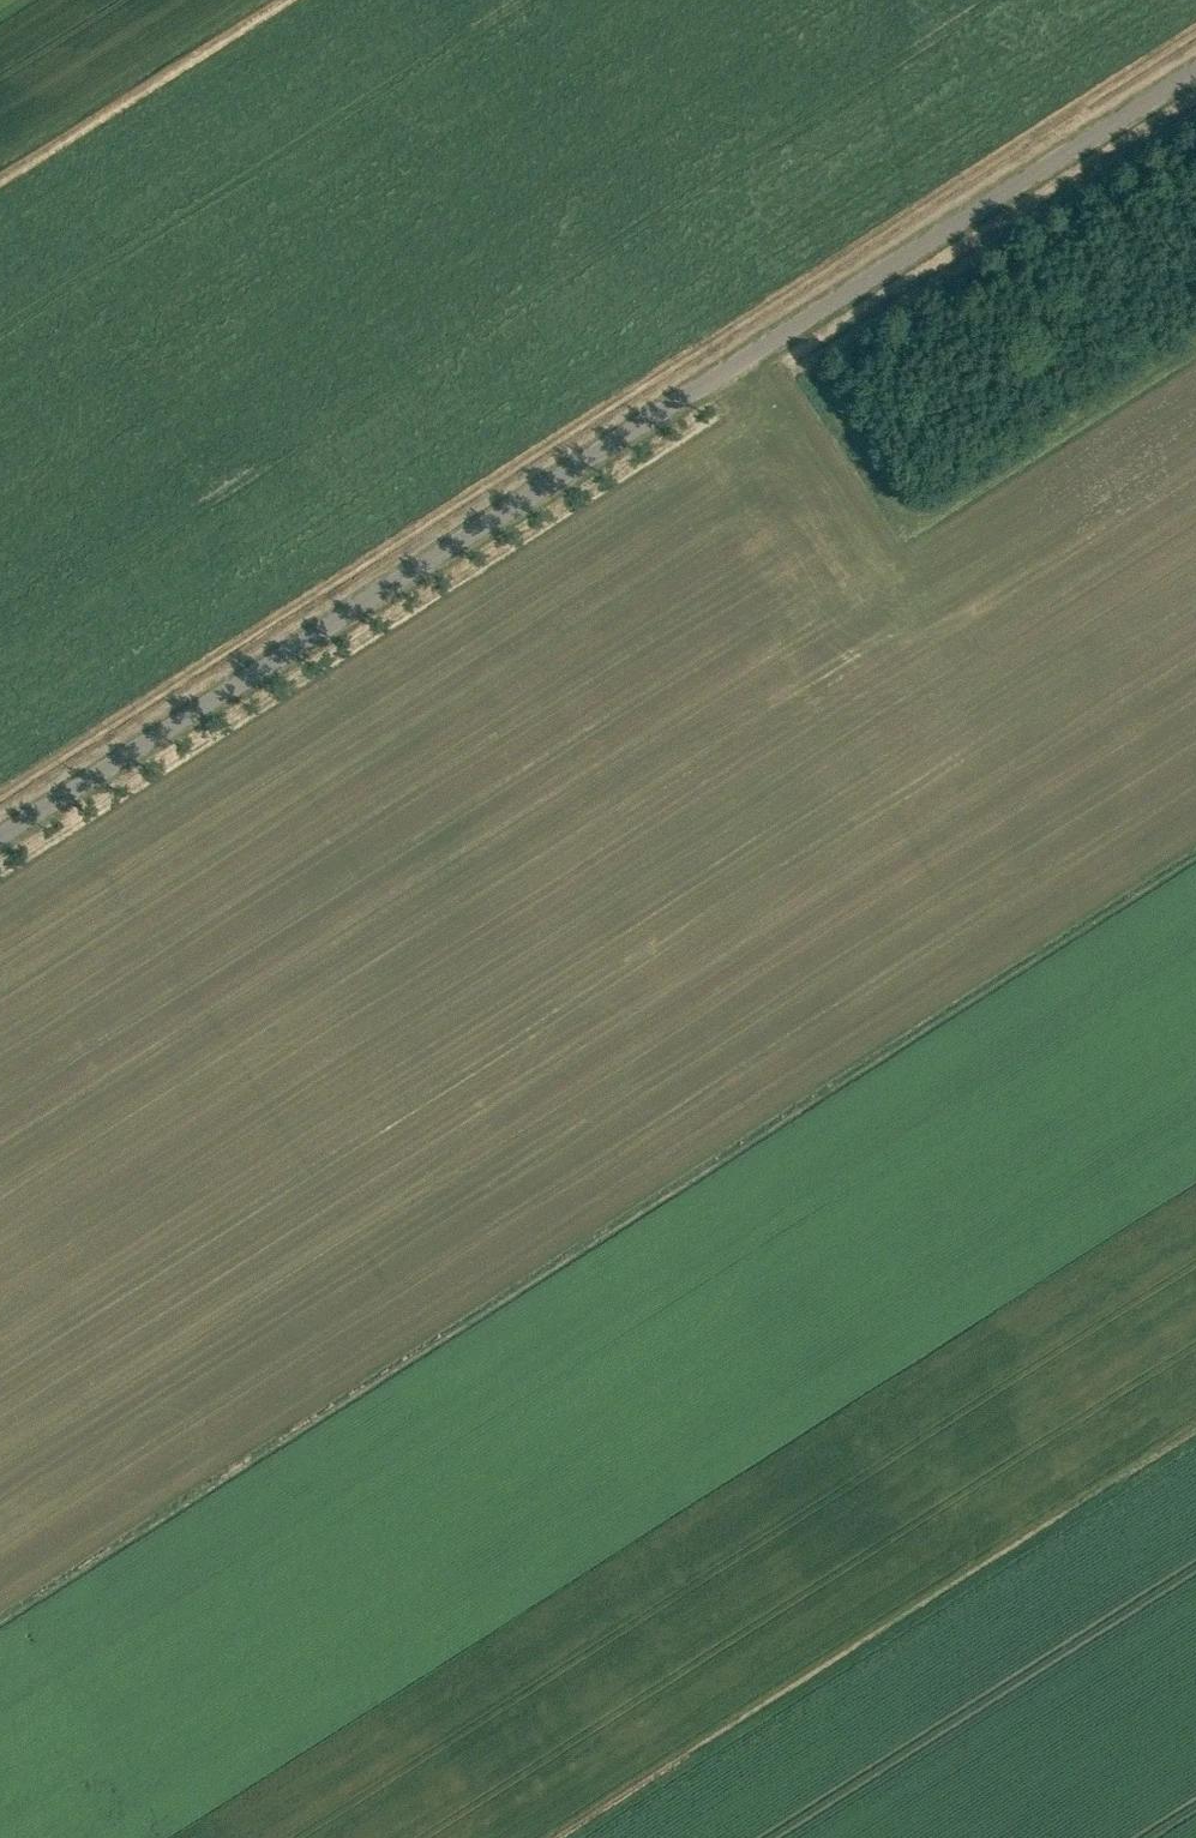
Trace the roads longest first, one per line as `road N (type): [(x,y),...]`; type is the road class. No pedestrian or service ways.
road 1 (unclassified): [(0,834),(1195,71)]

